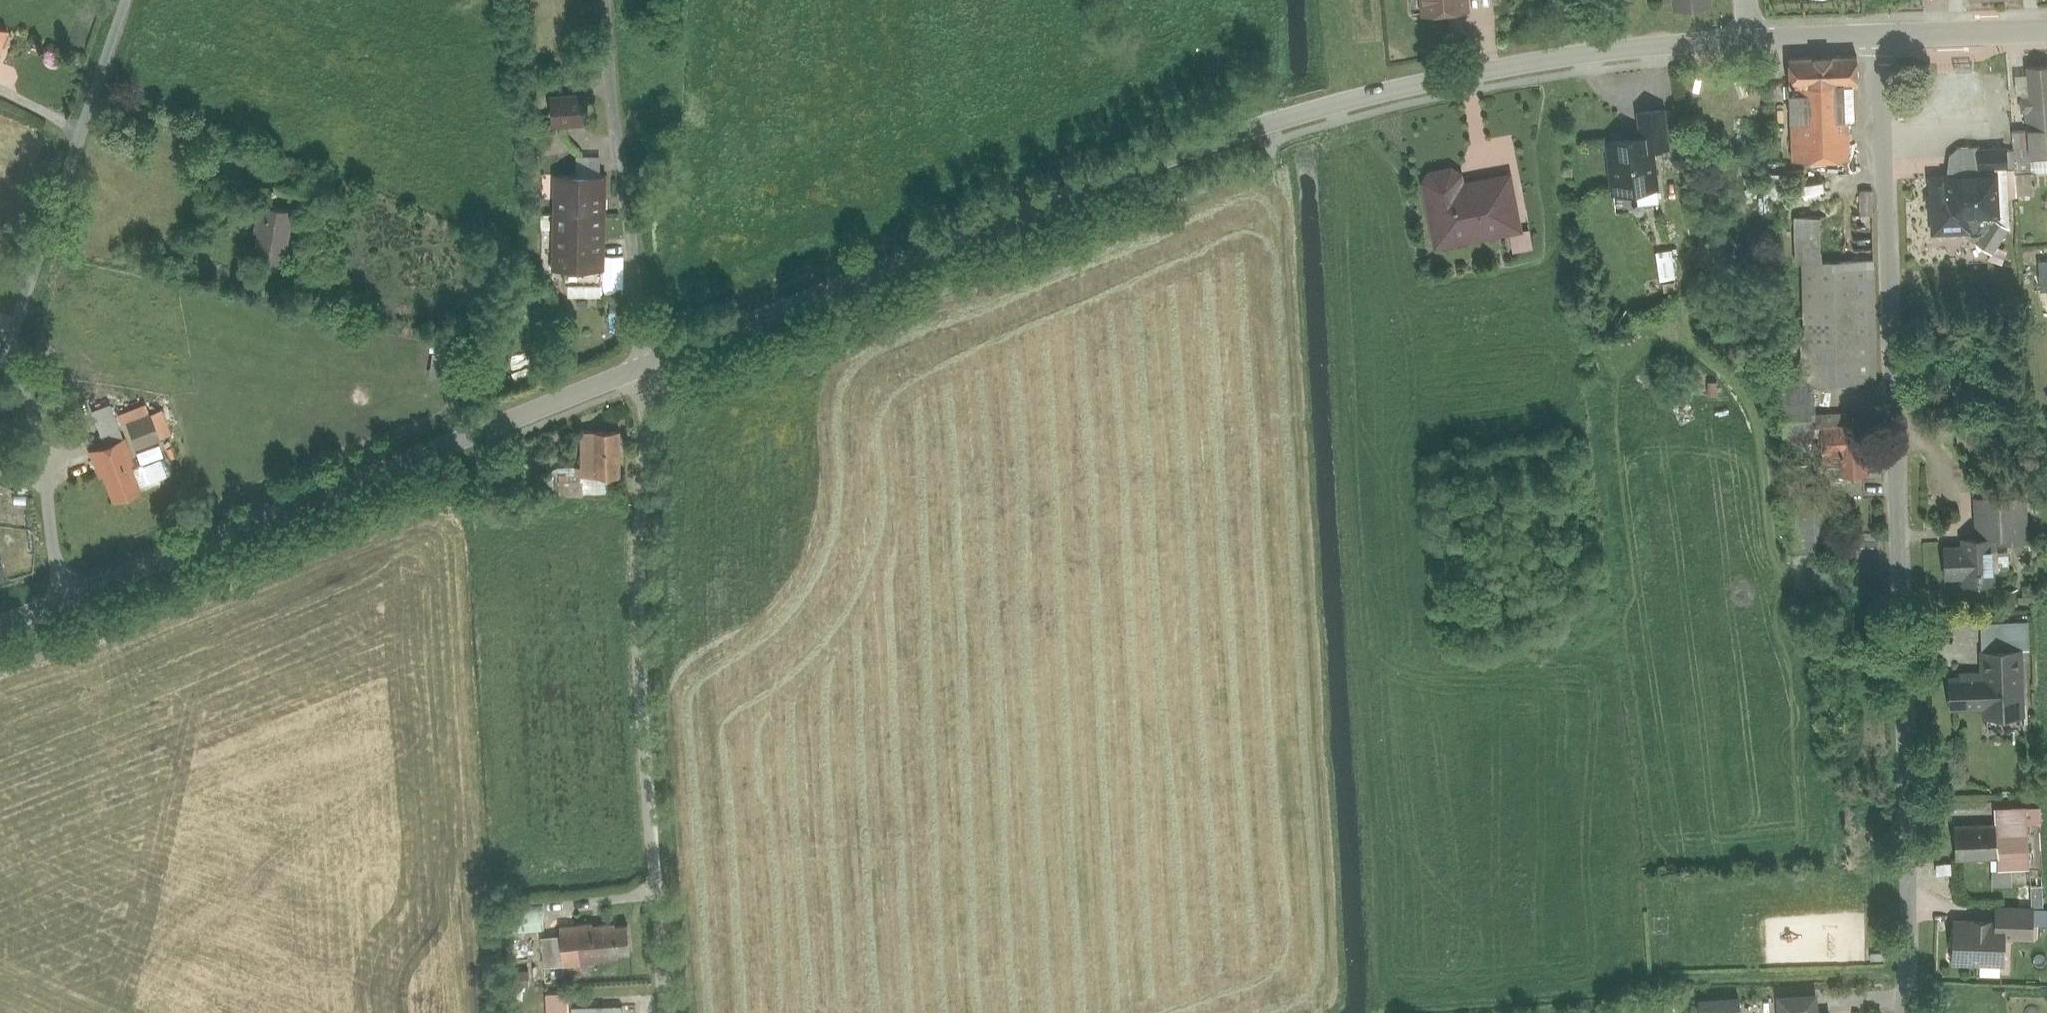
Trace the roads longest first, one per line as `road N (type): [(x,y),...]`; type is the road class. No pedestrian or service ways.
road 1 (secondary): [(644,367),(1135,171),(1341,101),(1571,55),(1751,40)]
road 2 (residential): [(1904,1012),(1912,878),(1879,53)]
road 3 (unclassified): [(644,367),(645,672),(666,1012)]
road 4 (unclassified): [(129,0),(13,338),(45,454),(57,555),(78,596)]
road 5 (secondary): [(78,596),(644,367)]
road 6 (unclassified): [(644,367),(614,0)]
road 7 (secondary): [(1879,36),(2046,28)]
road 8 (secondary): [(1751,40),(1879,36)]

